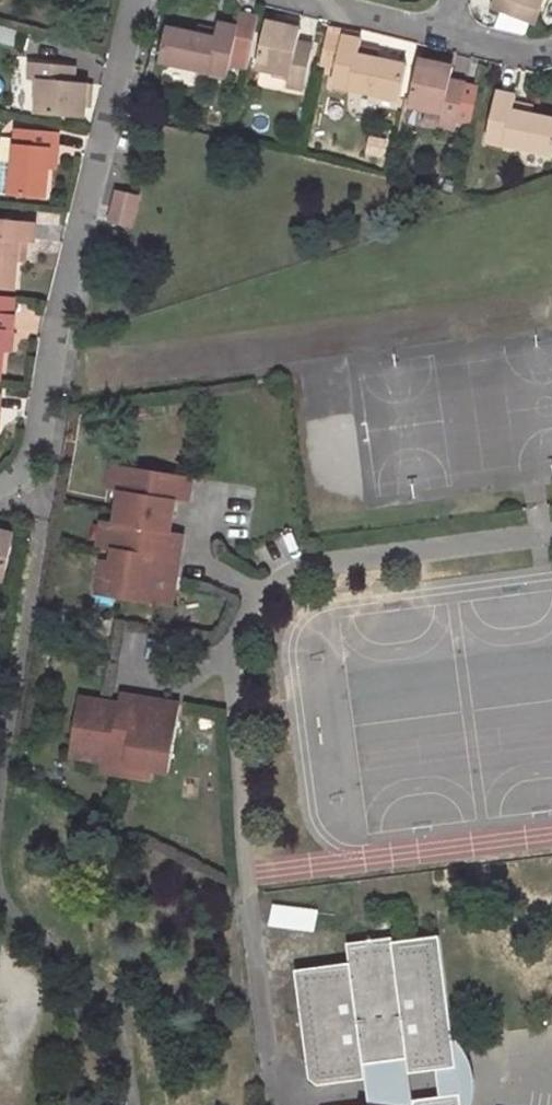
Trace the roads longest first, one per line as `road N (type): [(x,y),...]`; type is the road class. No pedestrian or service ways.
road 1 (residential): [(0,488),(18,482),(32,458),(135,0)]
road 2 (residential): [(333,0),(451,29)]

